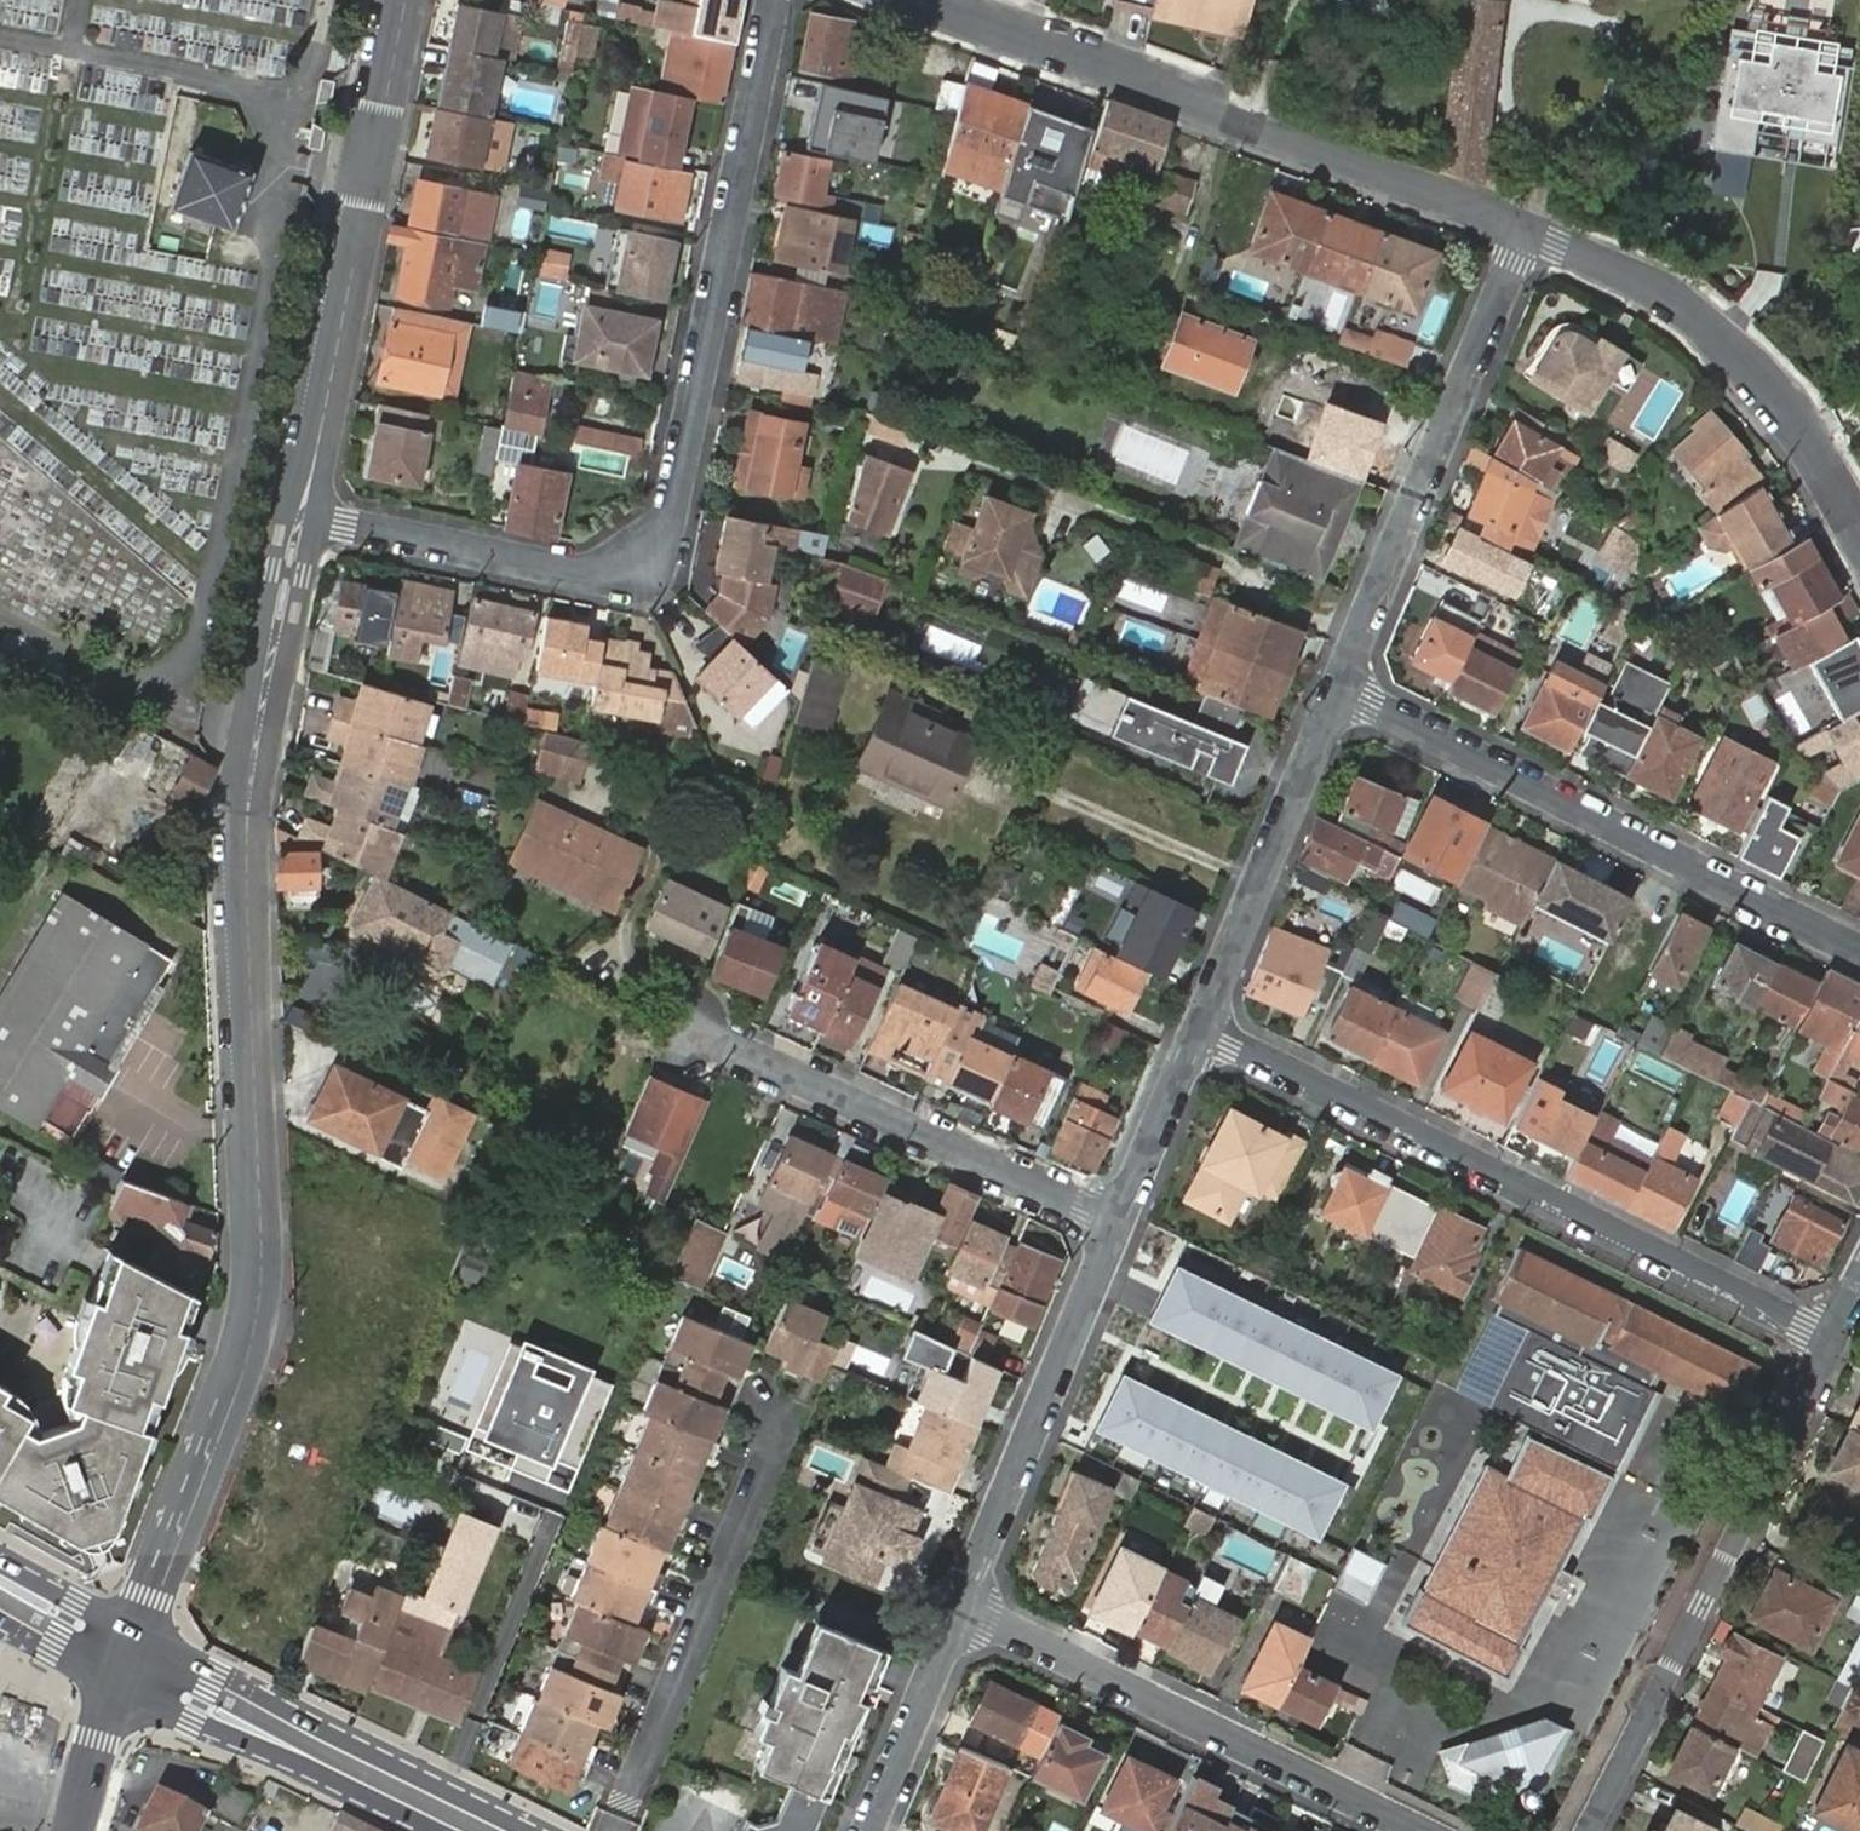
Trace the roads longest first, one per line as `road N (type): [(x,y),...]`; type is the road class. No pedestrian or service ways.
road 1 (residential): [(303,513),(251,764),(262,1288),(135,1656)]
road 2 (residential): [(303,513),(597,571),(678,516),(780,0)]
road 3 (residential): [(1835,1345),(1201,1026)]
road 4 (residential): [(1526,228),(927,0)]
road 5 (residential): [(1859,951),(1338,688)]
road 6 (residential): [(1835,1345),(1584,1830)]
road 7 (residential): [(403,0),(303,513)]
road 8 (residential): [(1414,1830),(961,1604)]
road 9 (residential): [(1526,228),(1338,688)]
road 10 (residential): [(1119,1223),(689,1033)]
road 11 (residential): [(1859,535),(1786,407),(1690,312),(1526,228)]
road 12 (residential): [(1119,1223),(961,1604)]
road 13 (secondary): [(135,1656),(478,1830)]
road 14 (residential): [(1338,688),(1201,1026)]
road 15 (residential): [(961,1604),(867,1830)]
road 16 (residential): [(1201,1026),(1119,1223)]
road 17 (residential): [(135,1656),(69,1830)]
road 18 (secondary): [(0,1576),(135,1656)]

